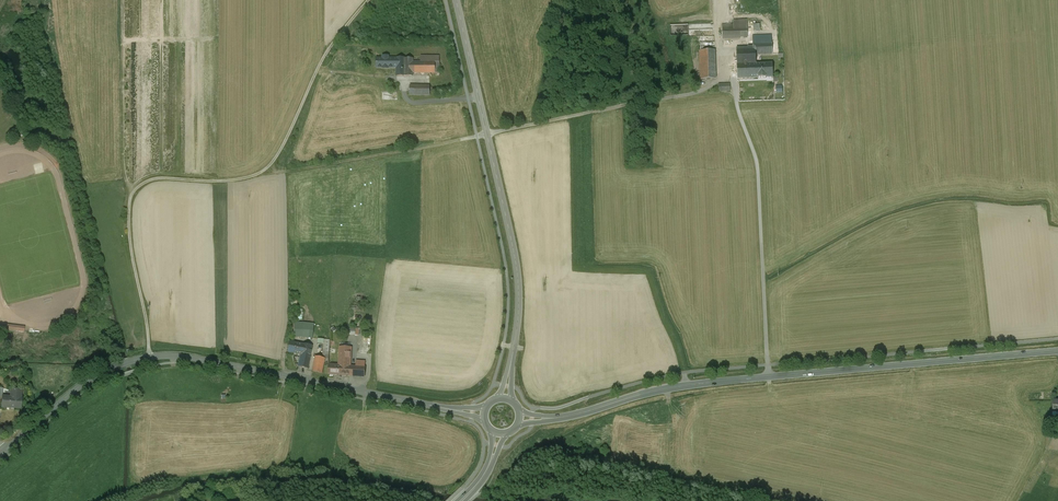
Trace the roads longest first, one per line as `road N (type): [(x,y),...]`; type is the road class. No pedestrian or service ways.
road 1 (tertiary): [(0,455),(90,380),(162,356),(484,414)]
road 2 (track): [(149,358),(129,230),(134,192),(157,179),(226,181),(263,171),(326,53),(369,0)]
road 3 (secondary): [(1057,351),(680,386),(608,405)]
road 4 (secondary): [(456,0),(518,277),(506,399)]
road 5 (track): [(270,165),(300,170),(487,134)]

